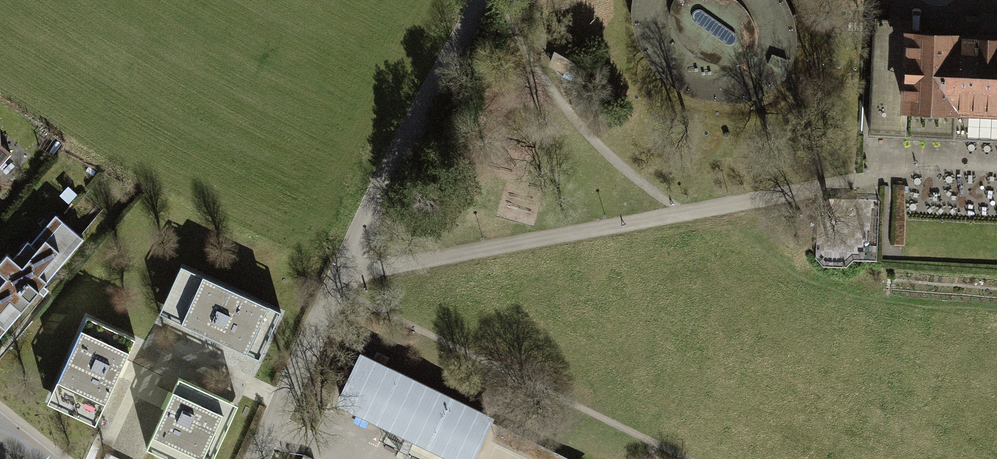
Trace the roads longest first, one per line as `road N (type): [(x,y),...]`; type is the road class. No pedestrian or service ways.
road 1 (unclassified): [(331,287),(480,0)]
road 2 (residential): [(255,458),(331,287)]

